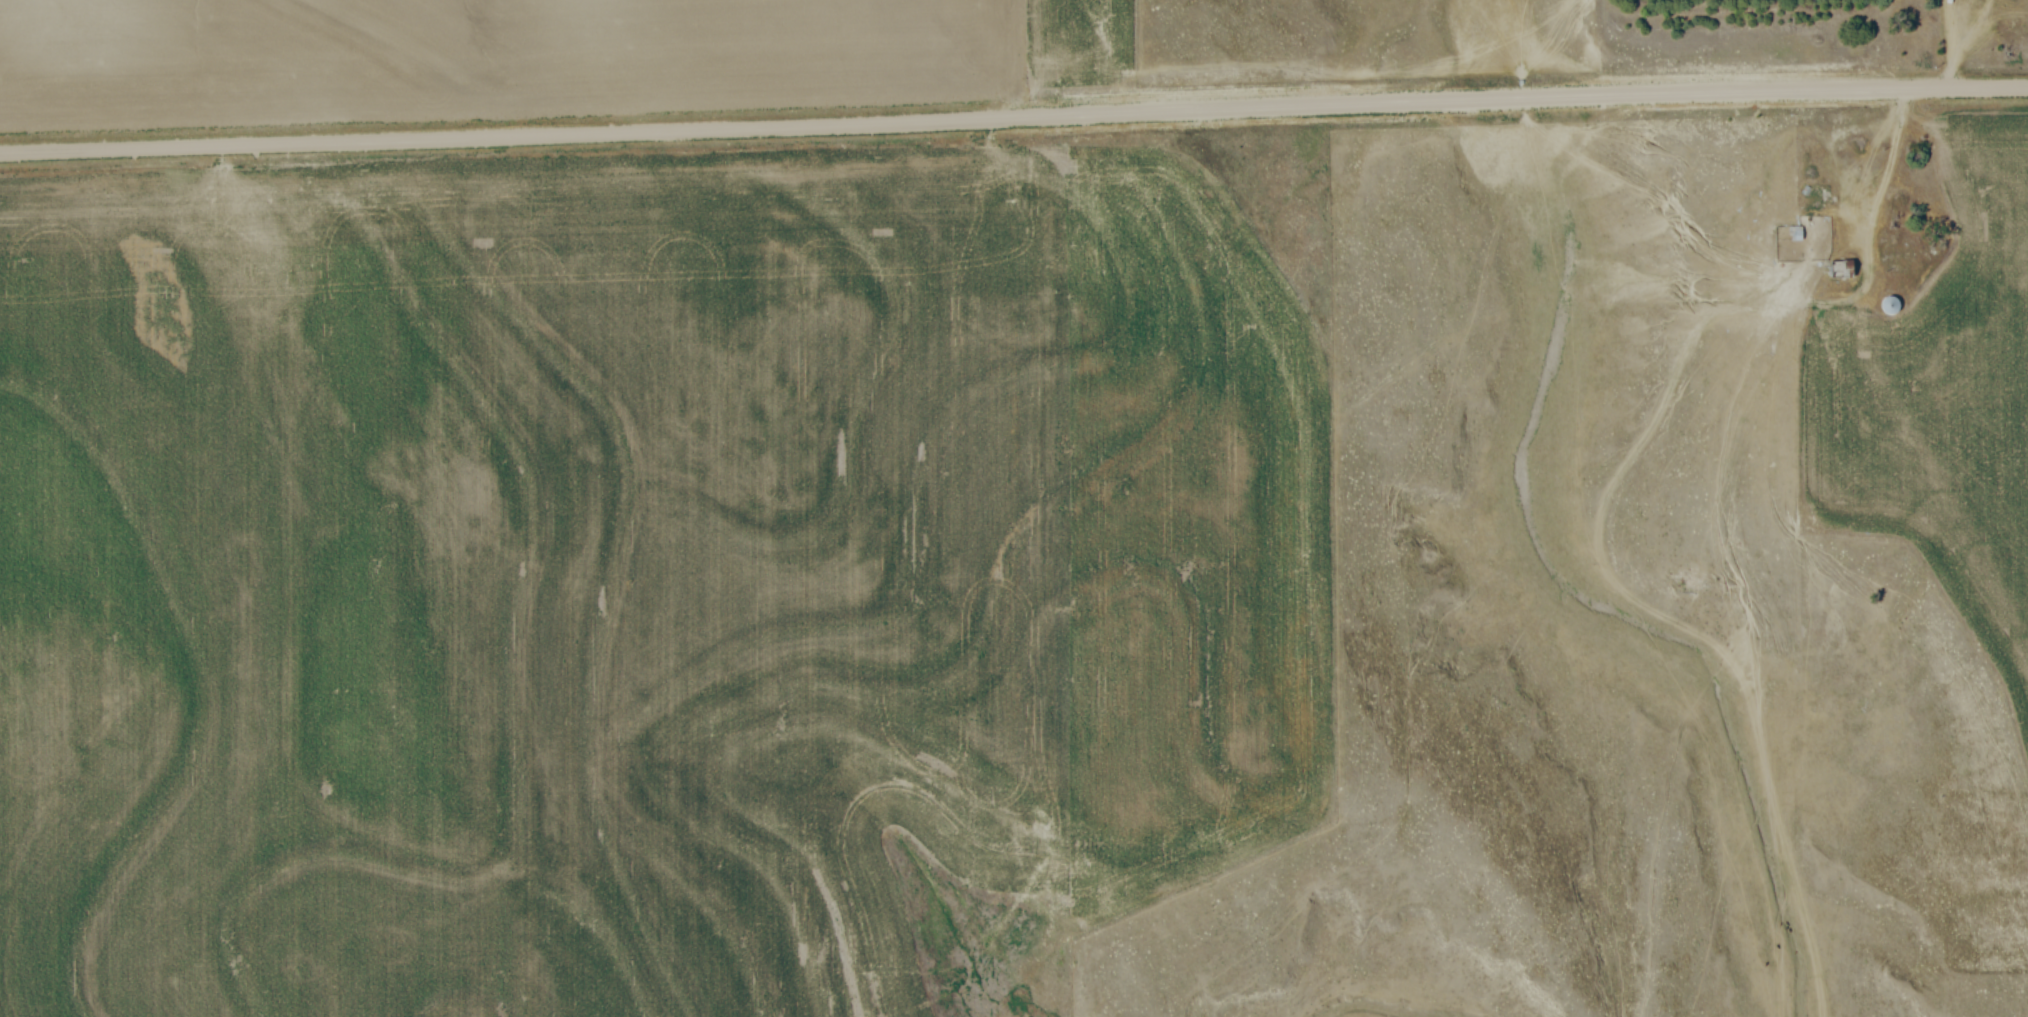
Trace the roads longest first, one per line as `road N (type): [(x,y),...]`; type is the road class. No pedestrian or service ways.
road 1 (tertiary): [(0,152),(2027,88)]

